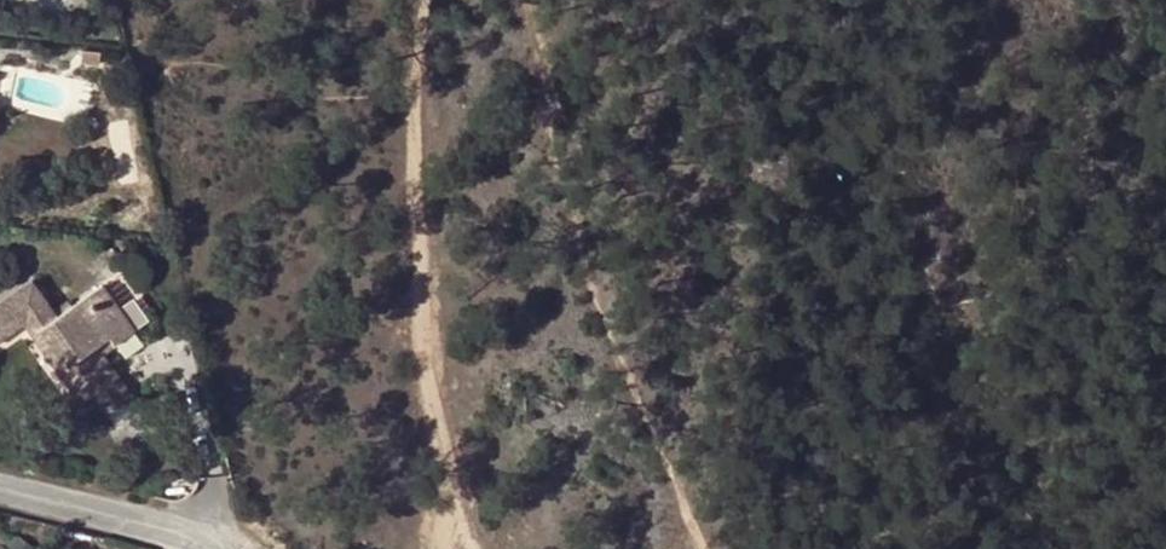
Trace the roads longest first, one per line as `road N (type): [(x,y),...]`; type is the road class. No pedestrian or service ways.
road 1 (track): [(712,548),(634,379),(530,0)]
road 2 (track): [(474,548),(431,357),(424,0)]
road 3 (residential): [(215,548),(0,490)]

